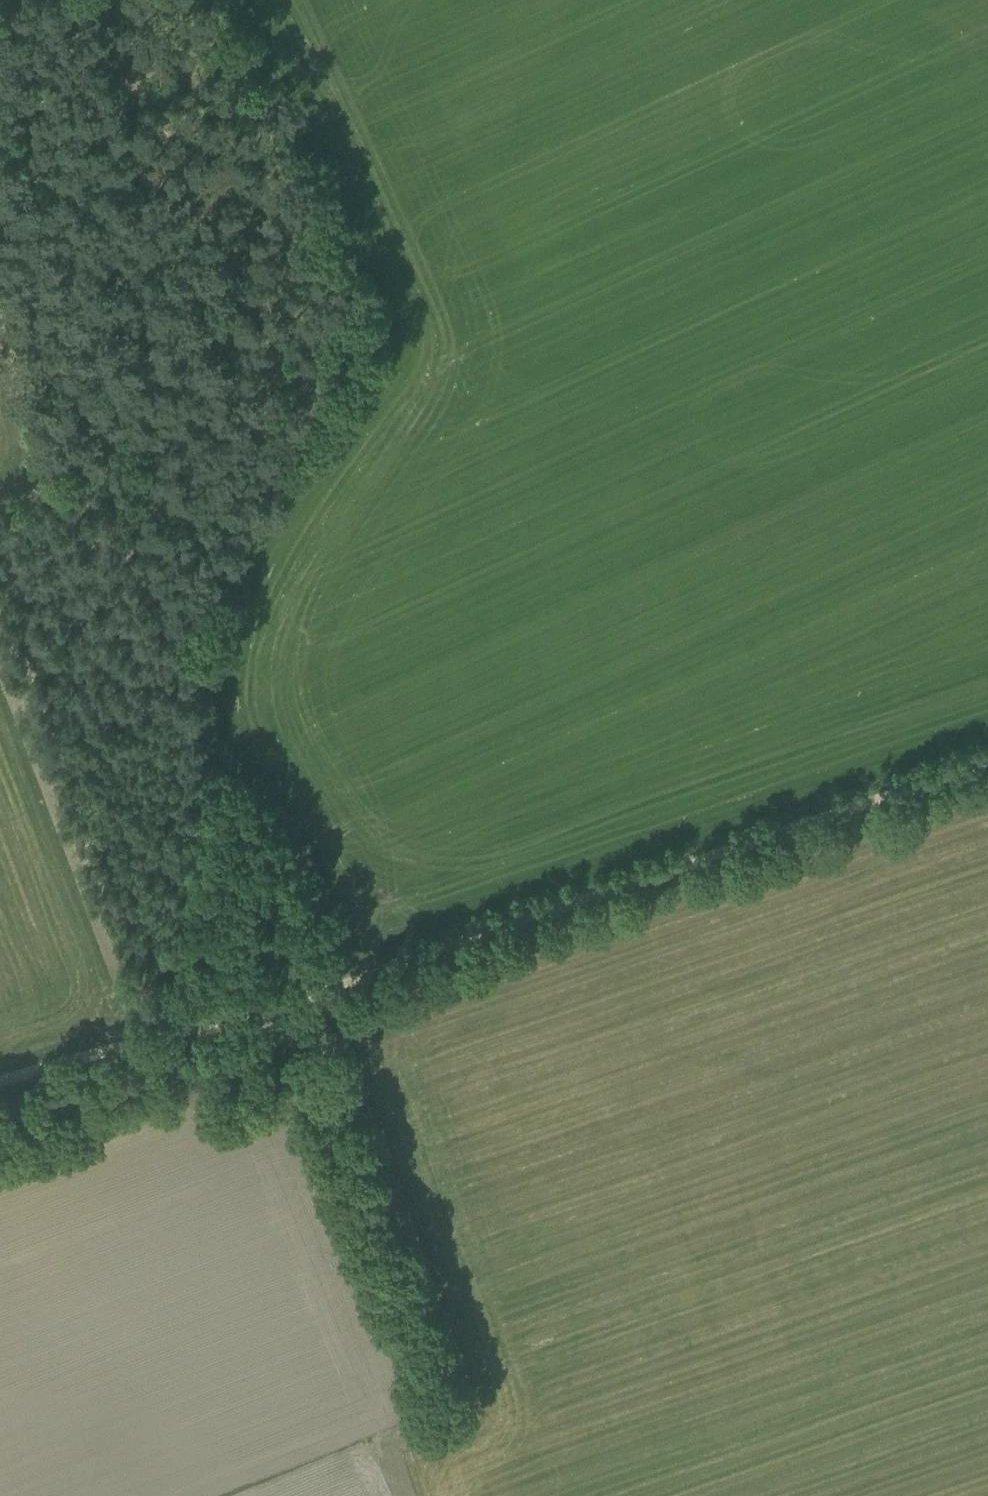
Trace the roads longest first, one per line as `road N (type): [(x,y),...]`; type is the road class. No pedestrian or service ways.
road 1 (track): [(987,760),(362,975),(0,1081)]

